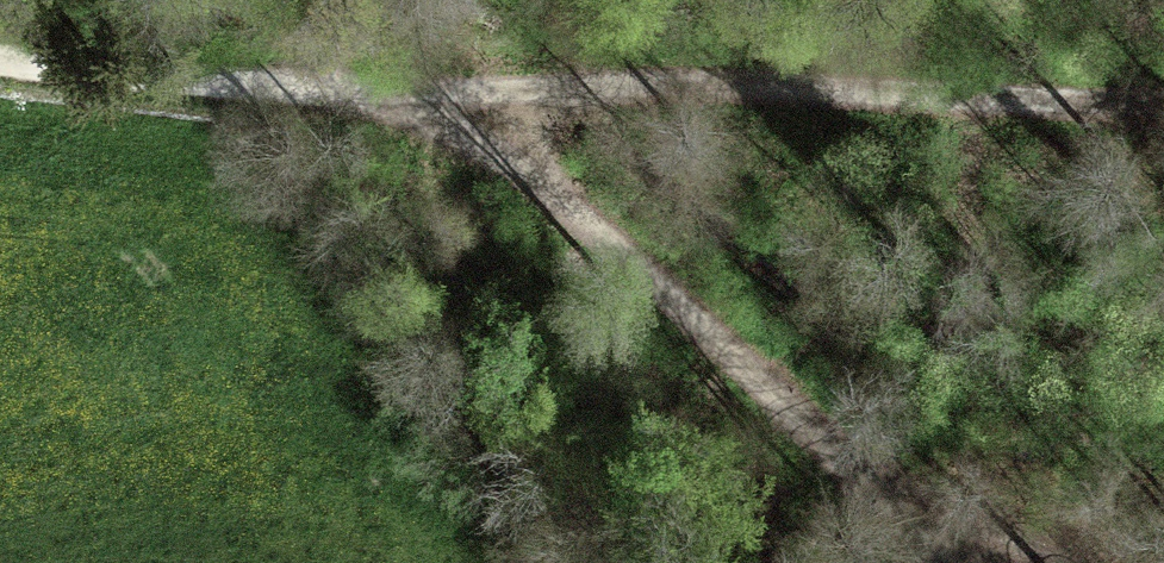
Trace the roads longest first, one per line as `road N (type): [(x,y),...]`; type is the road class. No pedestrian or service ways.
road 1 (track): [(441,99),(702,85),(1163,102)]
road 2 (track): [(441,99),(962,562)]
road 3 (track): [(0,55),(441,99)]

